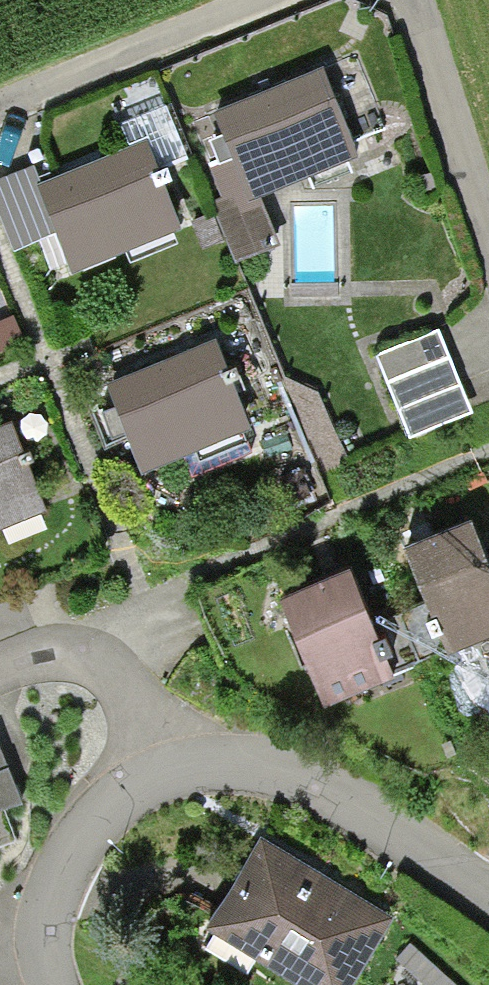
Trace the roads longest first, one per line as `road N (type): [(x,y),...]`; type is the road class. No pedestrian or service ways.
road 1 (residential): [(174,738),(396,822),(488,882)]
road 2 (residential): [(255,0),(0,103)]
road 3 (residential): [(407,0),(488,240)]
road 4 (residential): [(41,915),(92,809),(174,738)]
road 5 (residential): [(174,738),(102,668),(0,663)]

